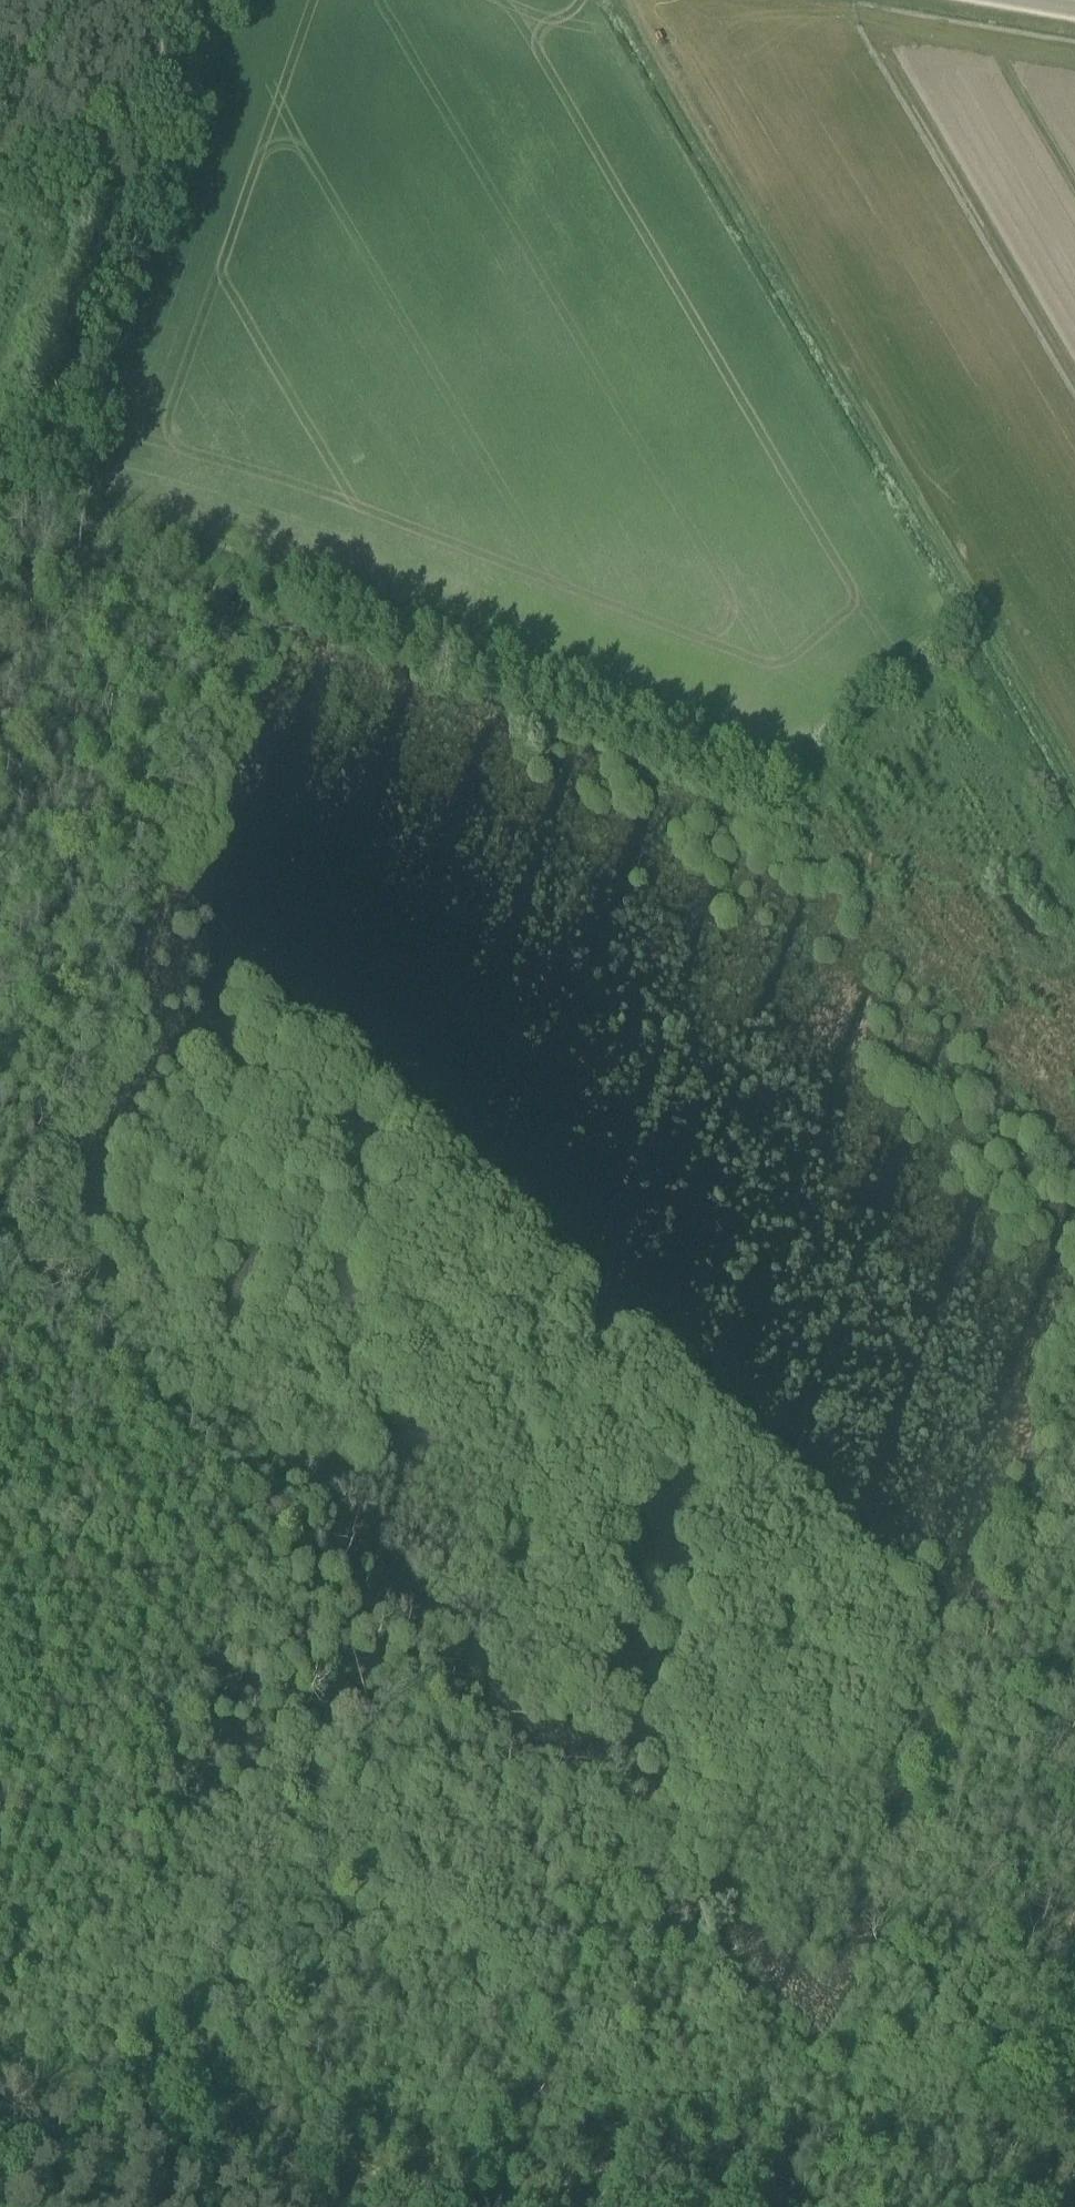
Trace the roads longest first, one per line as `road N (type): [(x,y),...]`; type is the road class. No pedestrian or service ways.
road 1 (track): [(0,2039),(451,2196)]

